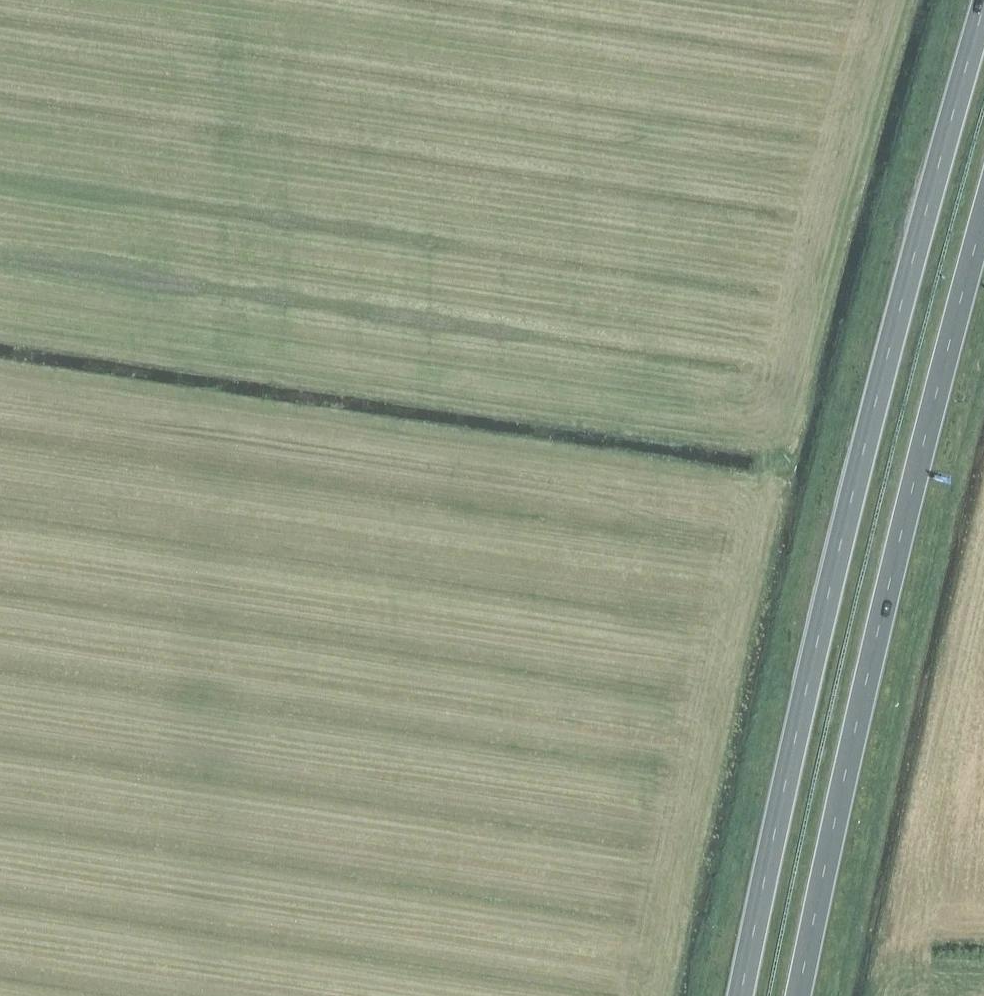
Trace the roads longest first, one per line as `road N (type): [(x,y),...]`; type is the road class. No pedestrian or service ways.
road 1 (trunk): [(983,2),(864,444),(741,995)]
road 2 (trunk): [(798,995),(900,538),(983,215)]

